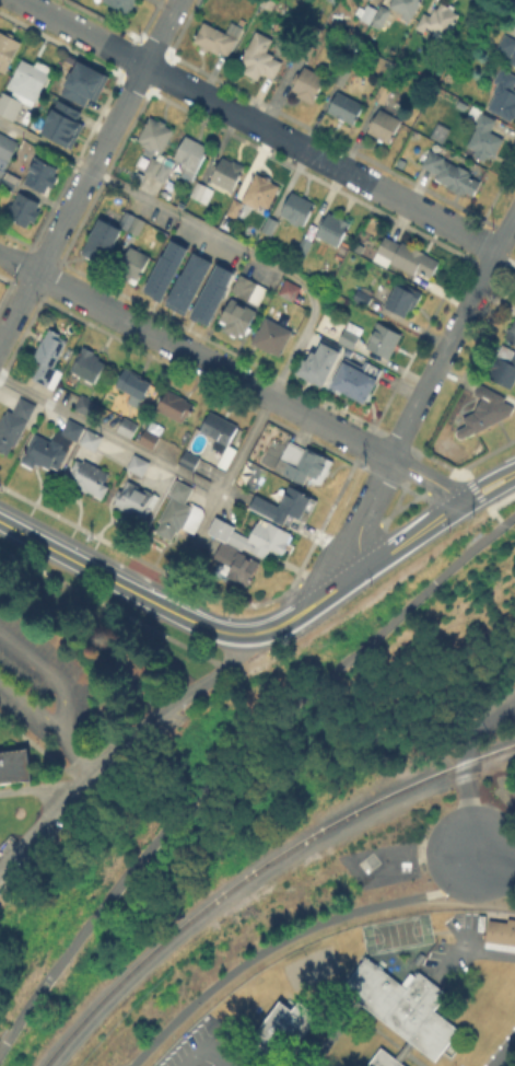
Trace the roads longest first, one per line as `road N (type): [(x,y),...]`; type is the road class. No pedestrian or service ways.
road 1 (residential): [(498,251),(20,0)]
road 2 (residential): [(458,503),(446,488),(0,254)]
road 3 (residential): [(0,342),(178,0)]
road 4 (secondary): [(237,633),(163,607),(0,522)]
road 5 (secondary): [(514,471),(324,593)]
road 6 (residential): [(442,359),(514,217)]

